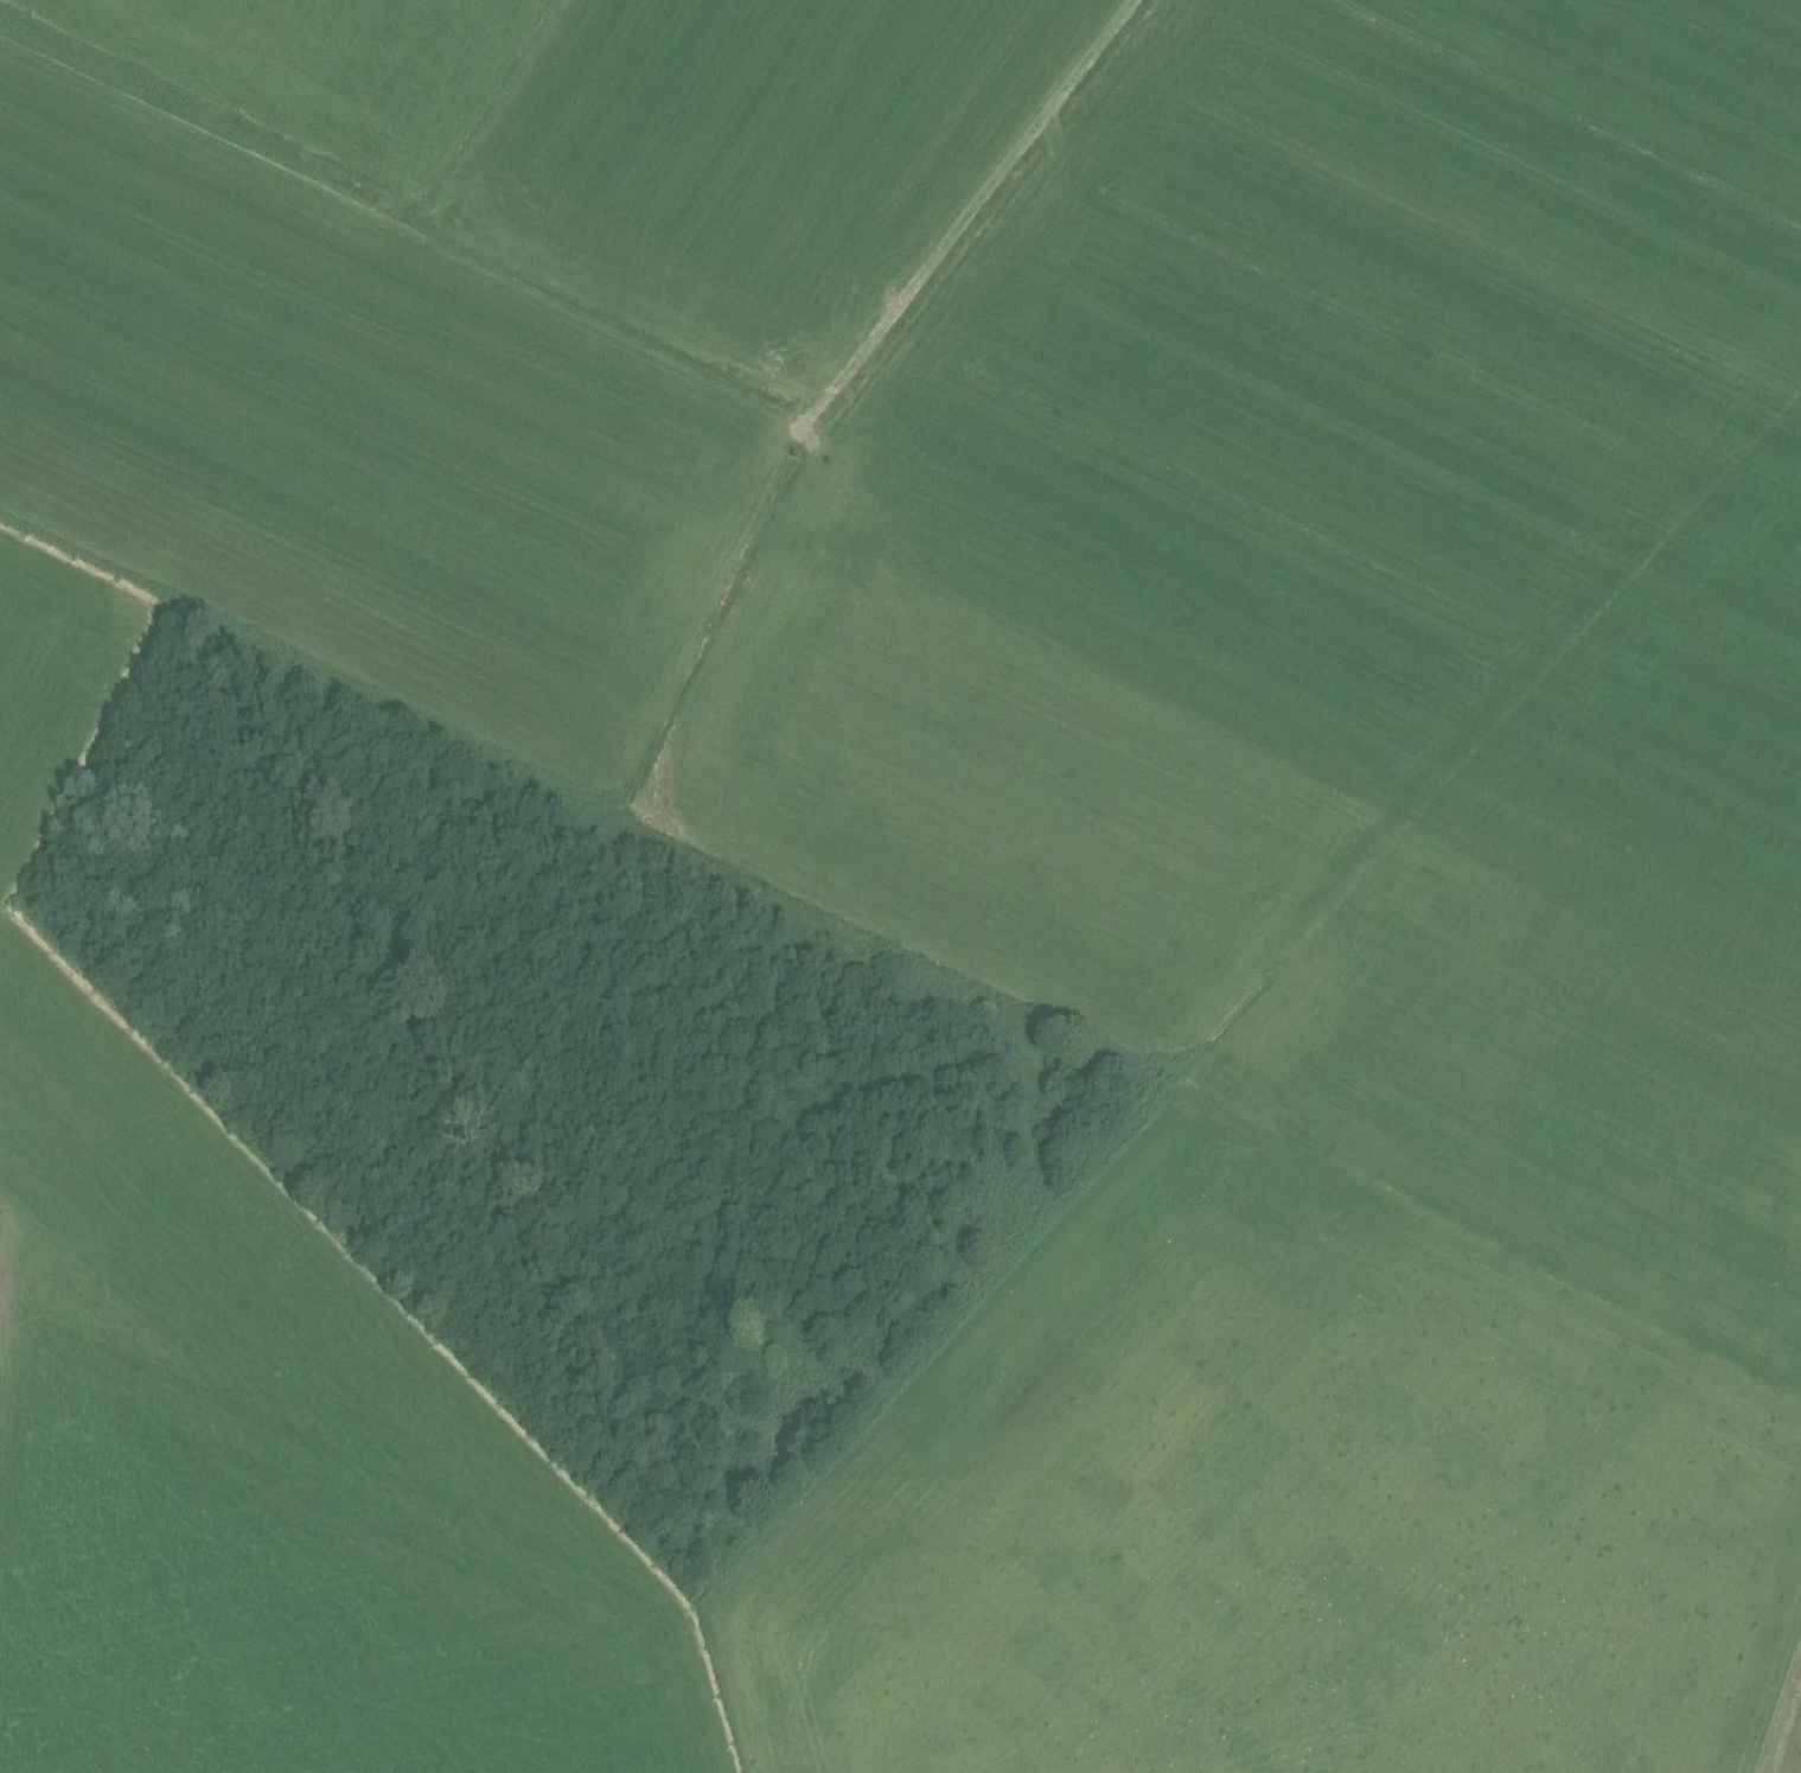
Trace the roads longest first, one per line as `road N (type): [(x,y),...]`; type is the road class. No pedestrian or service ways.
road 1 (track): [(1126,0),(818,415)]

